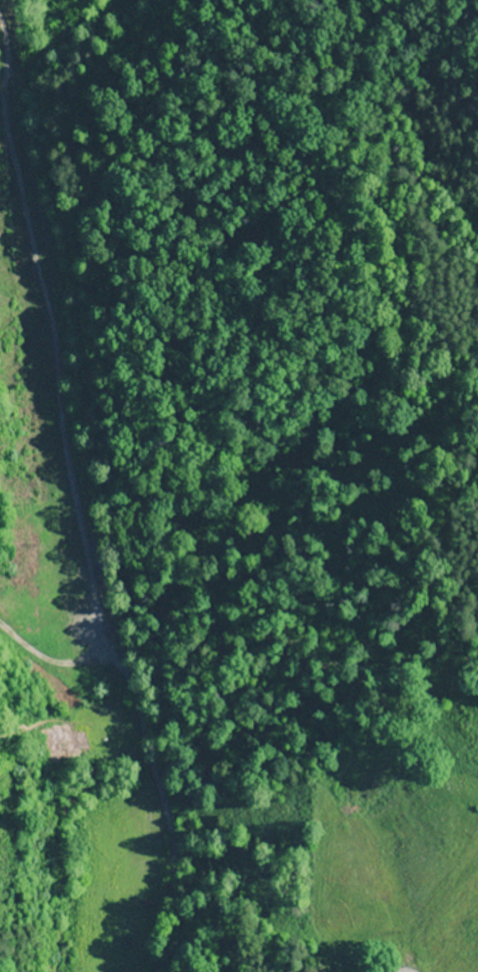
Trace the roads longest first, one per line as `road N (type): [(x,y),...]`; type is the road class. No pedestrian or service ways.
road 1 (residential): [(147,971),(166,867),(153,696),(105,592),(60,238),(17,127),(7,0)]

